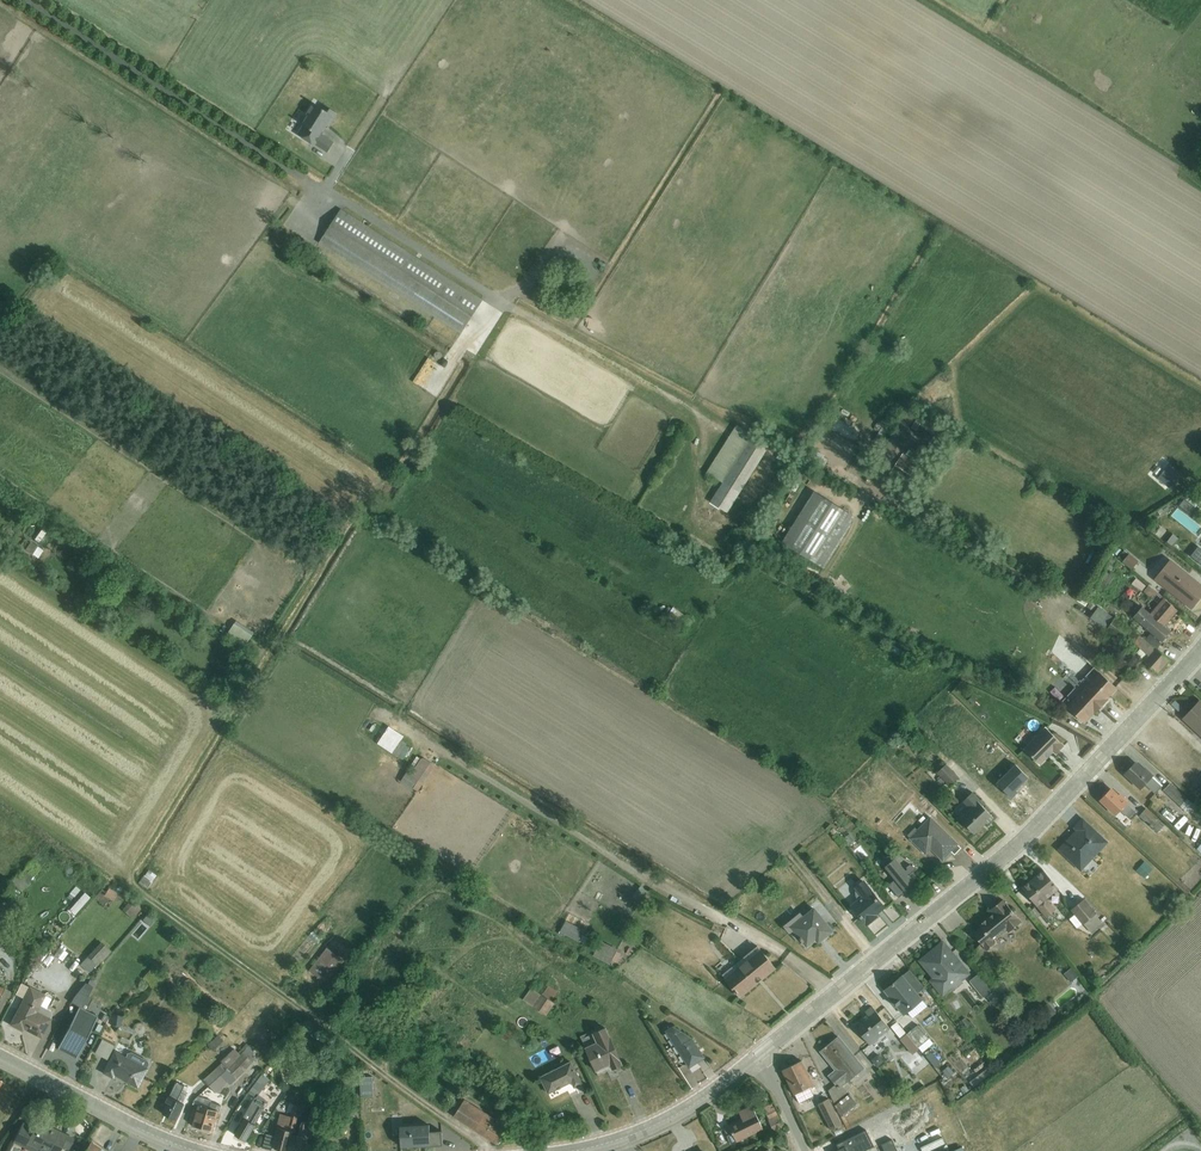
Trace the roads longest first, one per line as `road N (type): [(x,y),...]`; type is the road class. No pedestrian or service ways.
road 1 (tertiary): [(1200,650),(1025,837),(761,1056)]
road 2 (track): [(489,1150),(135,890),(128,877)]
road 3 (track): [(959,363),(1039,291),(1200,389)]
road 4 (track): [(991,32),(1200,172)]
road 5 (track): [(711,422),(498,301)]
road 6 (tertiary): [(203,1150),(0,1060)]
road 7 (tertiary): [(761,1056),(664,1122),(567,1150)]

